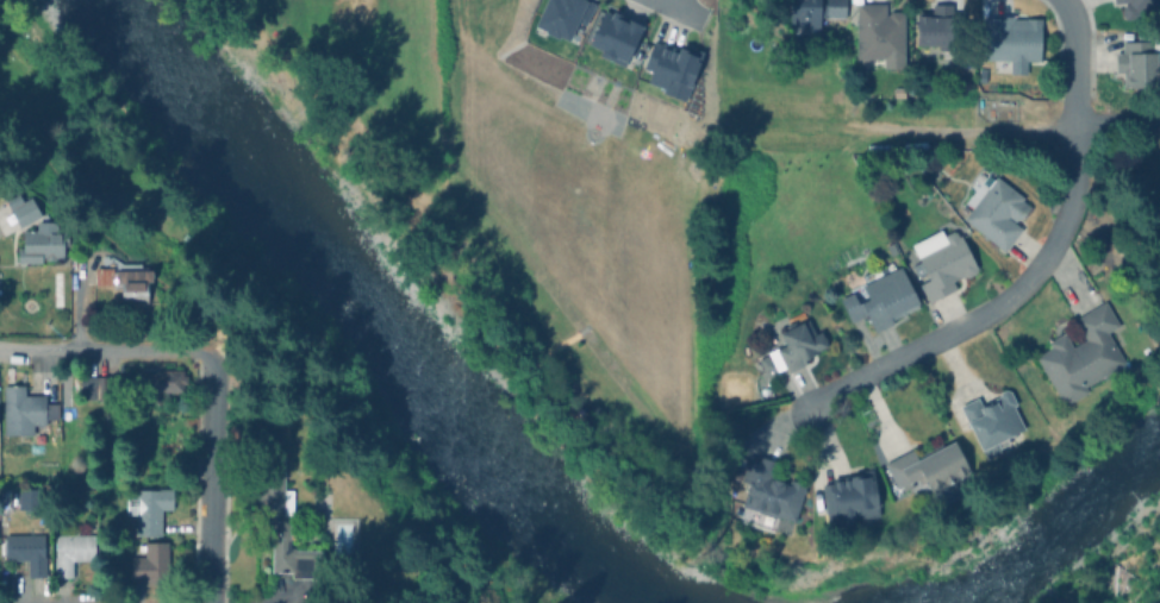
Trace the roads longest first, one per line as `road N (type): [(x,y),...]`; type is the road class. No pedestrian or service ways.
road 1 (residential): [(1075,124),(1068,213),(1040,272),(991,309),(830,391),(809,410)]
road 2 (residential): [(209,602),(212,352)]
road 3 (residential): [(0,353),(212,352)]
road 4 (residential): [(1064,0),(1077,32),(1075,124)]

